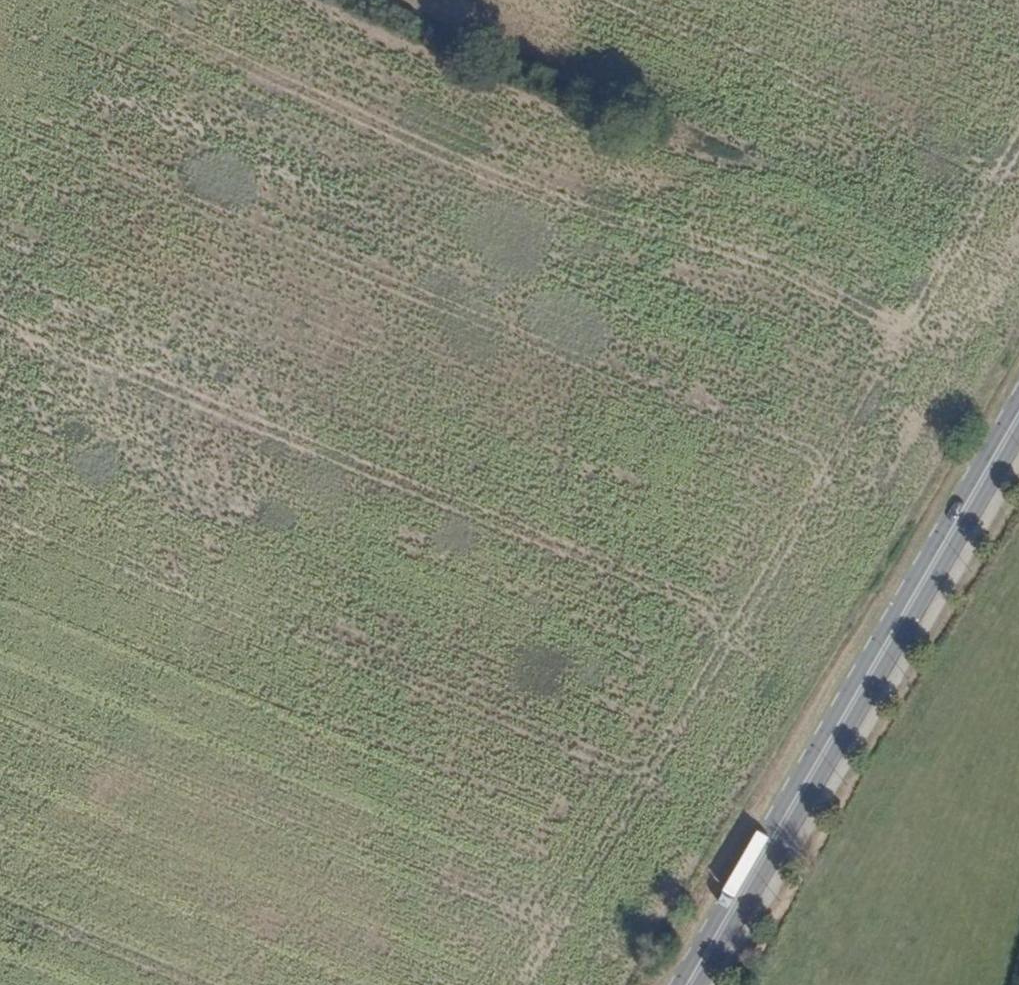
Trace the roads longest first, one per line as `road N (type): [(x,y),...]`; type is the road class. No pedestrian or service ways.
road 1 (secondary): [(1018,415),(689,984)]

